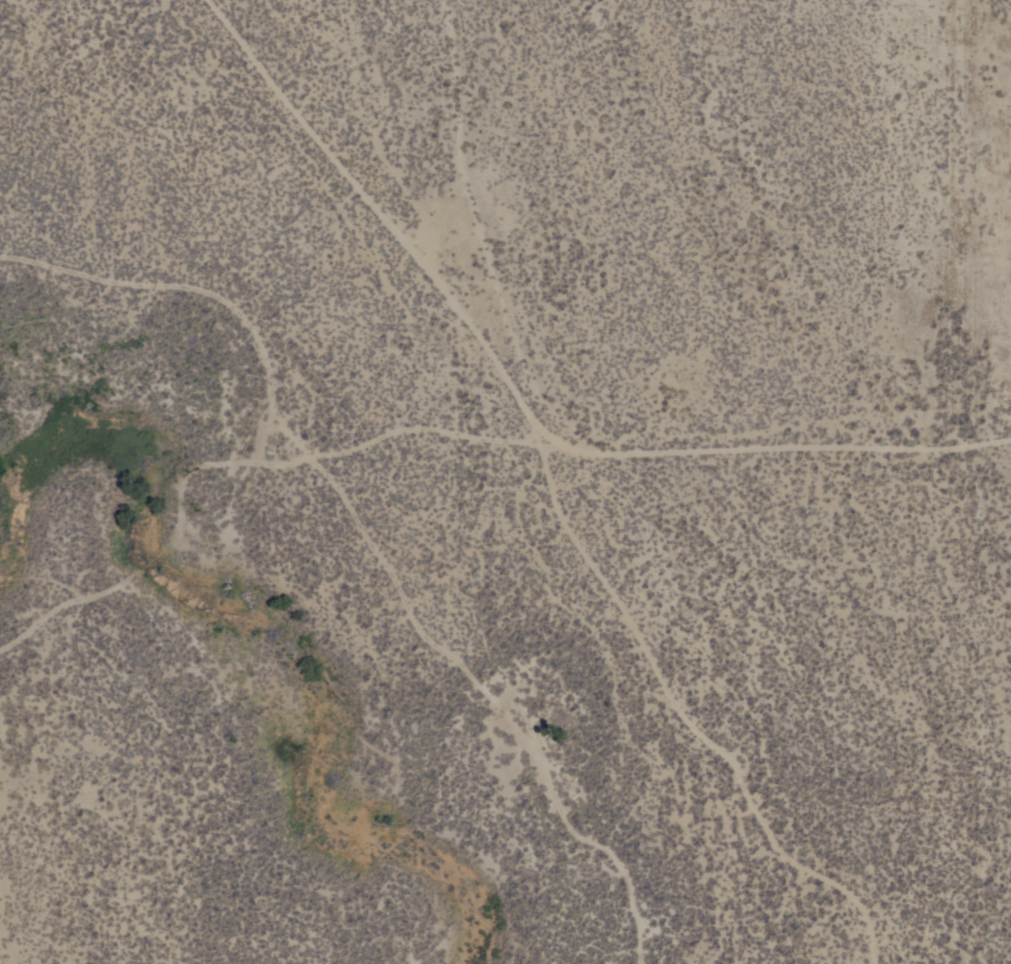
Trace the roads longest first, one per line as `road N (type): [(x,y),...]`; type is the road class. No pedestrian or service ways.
road 1 (track): [(879,963),(870,908),(784,846),(742,766),(683,703),(576,528),(549,437),(439,270),(223,0)]
road 2 (track): [(0,260),(14,256),(108,281),(202,289),(251,327),(272,366),(276,406),(434,636),(521,719),(583,828),(625,857),(644,905),(653,963)]
road 3 (track): [(1010,439),(638,451),(535,432),(516,440),(418,427),(316,454),(268,455)]
road 4 (track): [(268,455),(200,469),(179,494),(172,553),(0,649)]

